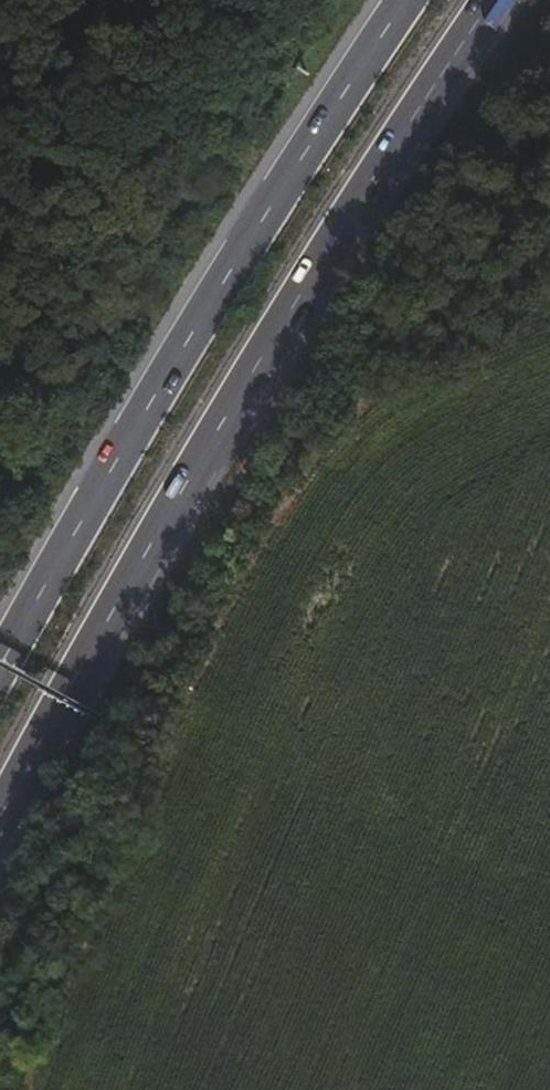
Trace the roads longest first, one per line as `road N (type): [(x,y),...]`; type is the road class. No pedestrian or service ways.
road 1 (trunk): [(0,822),(118,597),(322,247),(497,0)]
road 2 (trunk): [(421,0),(121,428),(0,653)]

